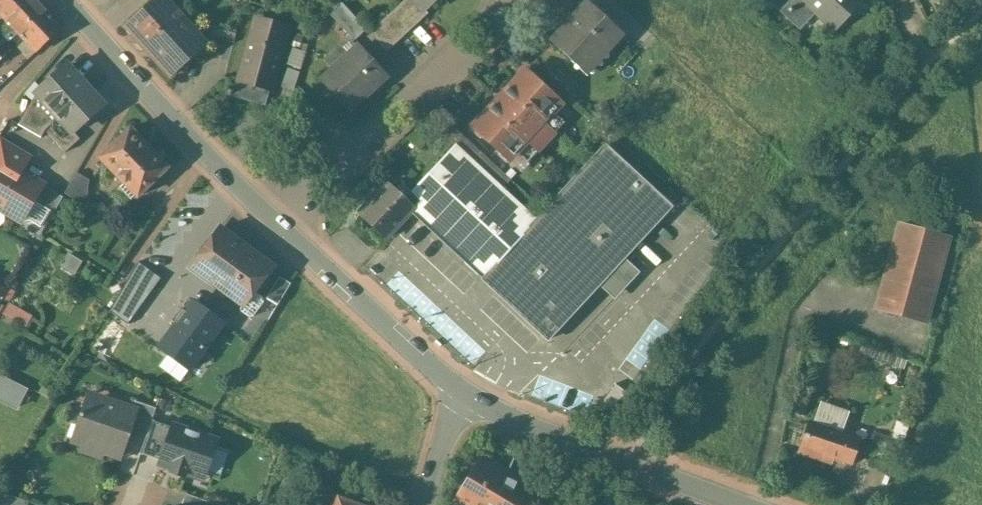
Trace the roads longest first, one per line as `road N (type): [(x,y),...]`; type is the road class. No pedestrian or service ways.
road 1 (residential): [(274,220),(506,0)]
road 2 (residential): [(63,0),(274,220)]
road 3 (residential): [(463,394),(505,418),(739,504)]
road 4 (residential): [(274,220),(463,394)]

